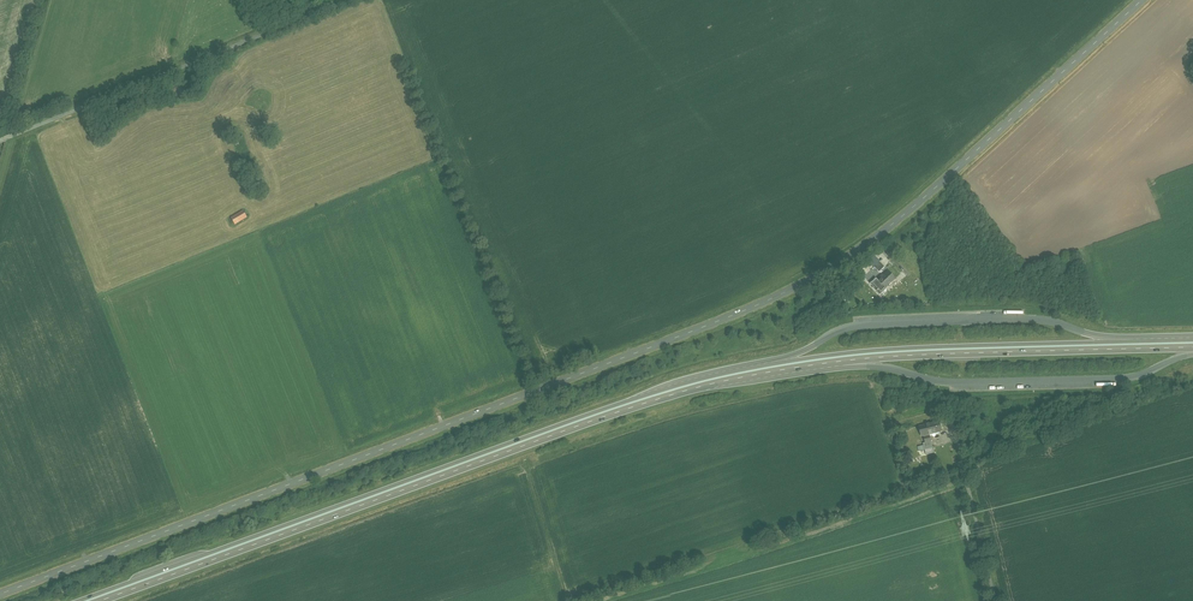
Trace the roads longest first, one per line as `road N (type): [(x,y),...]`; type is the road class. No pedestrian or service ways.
road 1 (secondary): [(0,594),(802,287),(957,169),(1141,0)]
road 2 (trunk): [(94,600),(697,386),(867,358),(1192,345)]
road 3 (unclassified): [(350,0),(0,143)]
road 4 (unclassified): [(995,600),(950,418)]

